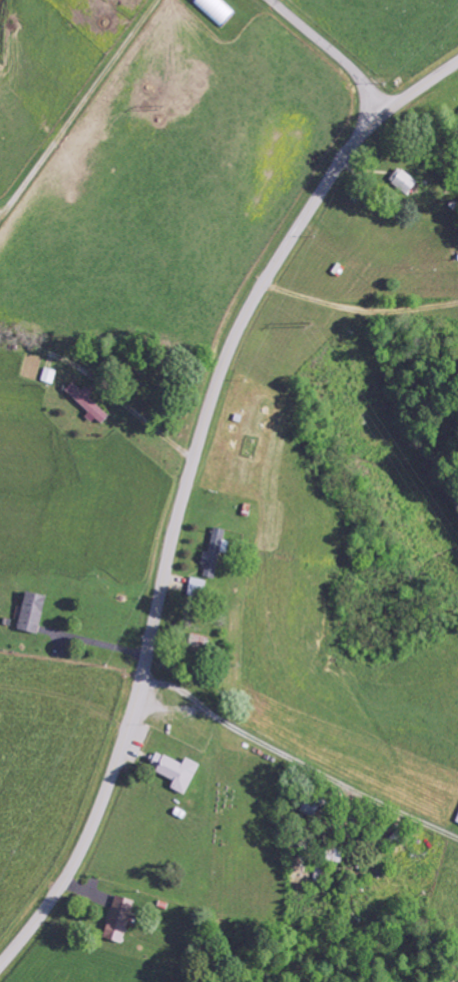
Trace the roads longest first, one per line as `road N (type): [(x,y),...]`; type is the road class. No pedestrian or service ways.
road 1 (tertiary): [(0,965),(83,846),(139,704),(181,502),(242,322),(355,144),(457,62)]
road 2 (residential): [(393,109),(270,0)]

